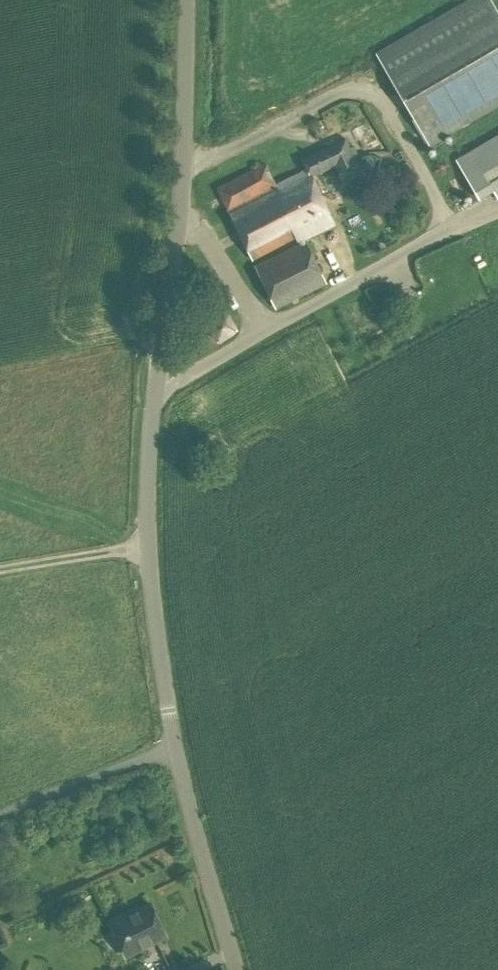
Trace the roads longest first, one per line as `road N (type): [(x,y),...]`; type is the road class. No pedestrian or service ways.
road 1 (unclassified): [(172,745),(148,598),(146,528),(154,365),(177,202),(186,0)]
road 2 (unclassified): [(235,969),(172,745)]
road 3 (unclassified): [(0,816),(172,745)]

